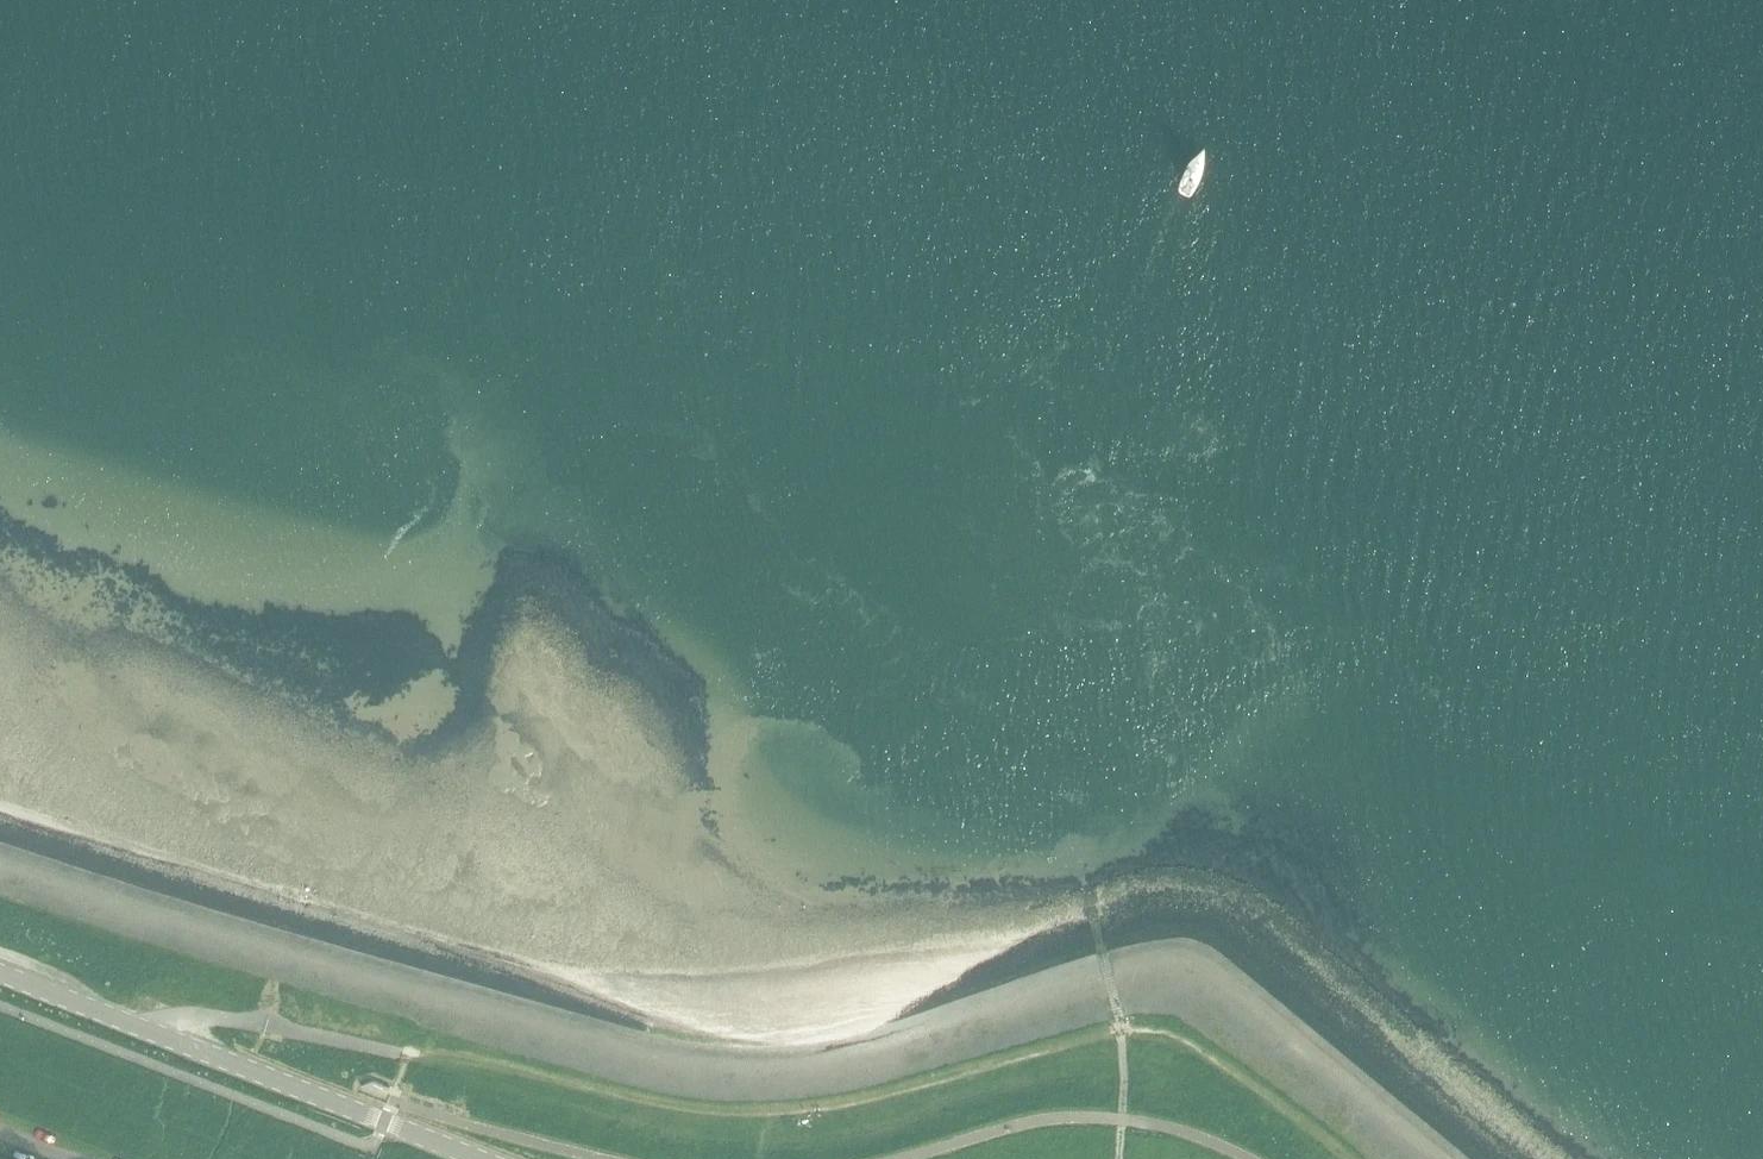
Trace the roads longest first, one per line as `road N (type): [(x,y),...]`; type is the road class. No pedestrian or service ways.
road 1 (tertiary): [(478,1158),(0,974)]

